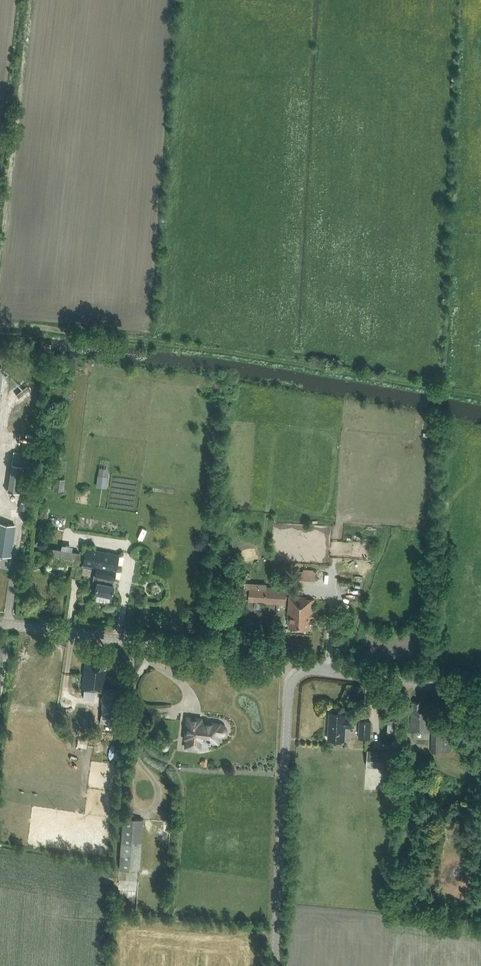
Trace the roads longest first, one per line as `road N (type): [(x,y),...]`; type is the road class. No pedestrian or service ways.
road 1 (tertiary): [(296,675),(266,660),(0,622)]
road 2 (tertiary): [(274,965),(289,691),(296,675)]
road 3 (tertiary): [(480,692),(318,668),(296,675)]

